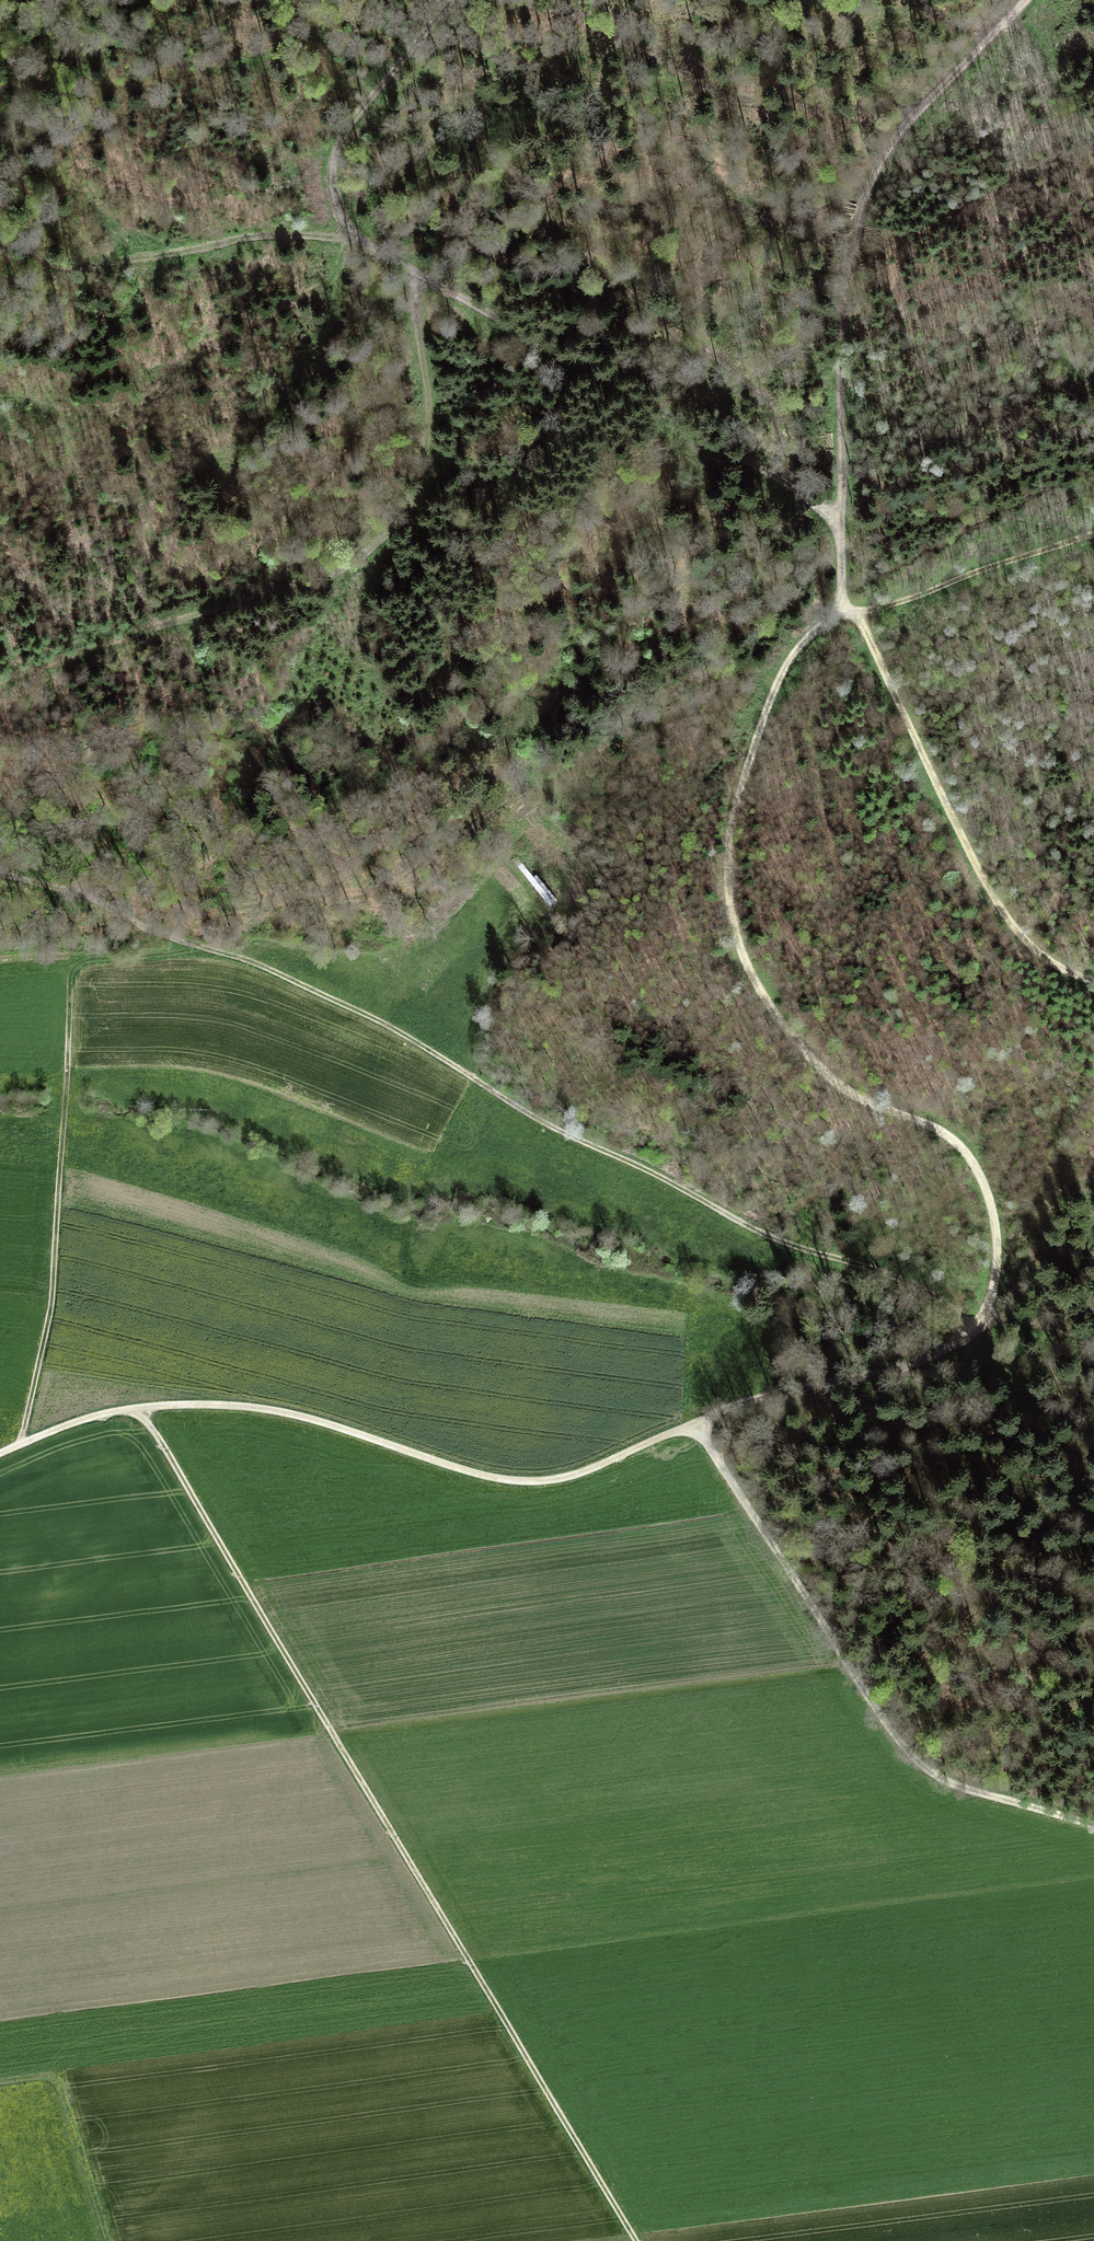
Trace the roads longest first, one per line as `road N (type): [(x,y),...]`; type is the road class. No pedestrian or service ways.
road 1 (track): [(0,1451),(99,1414),(218,1404),(318,1418),(492,1478),(549,1480),(750,1400),(907,1363),(958,1342),(979,1322),(997,1260),(992,1213),(972,1163),(946,1137),(855,1097),(815,1064),(753,977),(730,906),(732,818),(774,688),(799,647),(847,608)]
road 2 (track): [(87,898),(353,1009),(551,1126),(755,1230),(901,1277),(979,1322),(1011,1321),(1093,1345)]
road 3 (track): [(131,1408),(159,1440),(636,2240)]
road 4 (track): [(840,521),(371,246),(348,224),(333,188),(336,152),(452,0)]
road 5 (track): [(3,680),(323,577),(364,559),(391,532),(415,496),(429,430),(407,265)]
road 6 (track): [(847,608),(841,332),(860,210),(894,141),(1026,0)]
road 7 (track): [(1093,1824),(943,1783),(894,1729),(695,1422)]
road 8 (track): [(1093,982),(1047,962),(1020,938),(984,883),(861,622),(847,608)]
road 9 (track): [(19,1442),(53,1292),(67,1035)]
road 10 (track): [(847,608),(877,607),(1093,534)]
road 11 (track): [(0,2081),(46,2075),(57,2081),(107,2240)]

